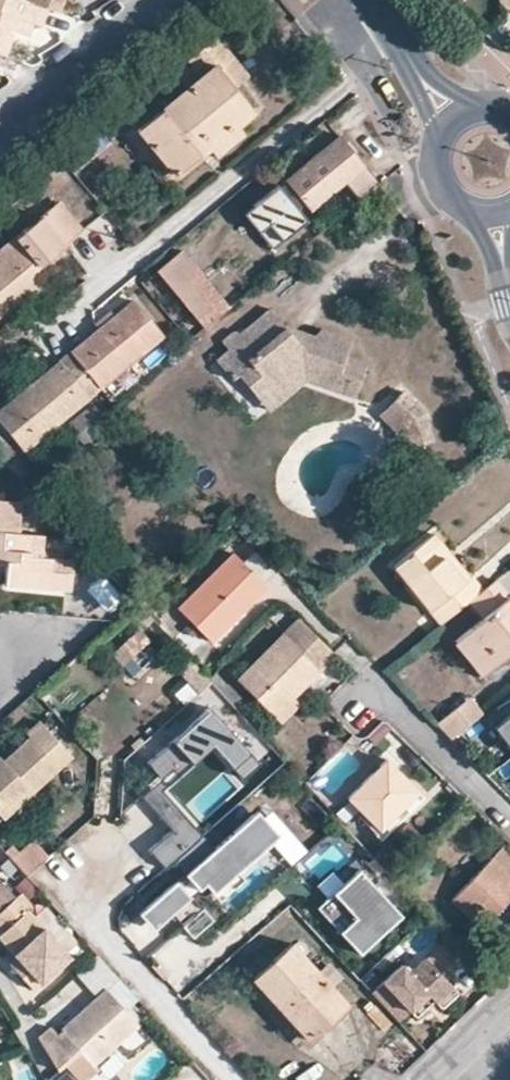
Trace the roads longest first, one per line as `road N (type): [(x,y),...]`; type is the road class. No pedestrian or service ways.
road 1 (residential): [(142,253),(368,70)]
road 2 (residential): [(0,120),(148,0)]
road 3 (residential): [(372,686),(509,818)]

